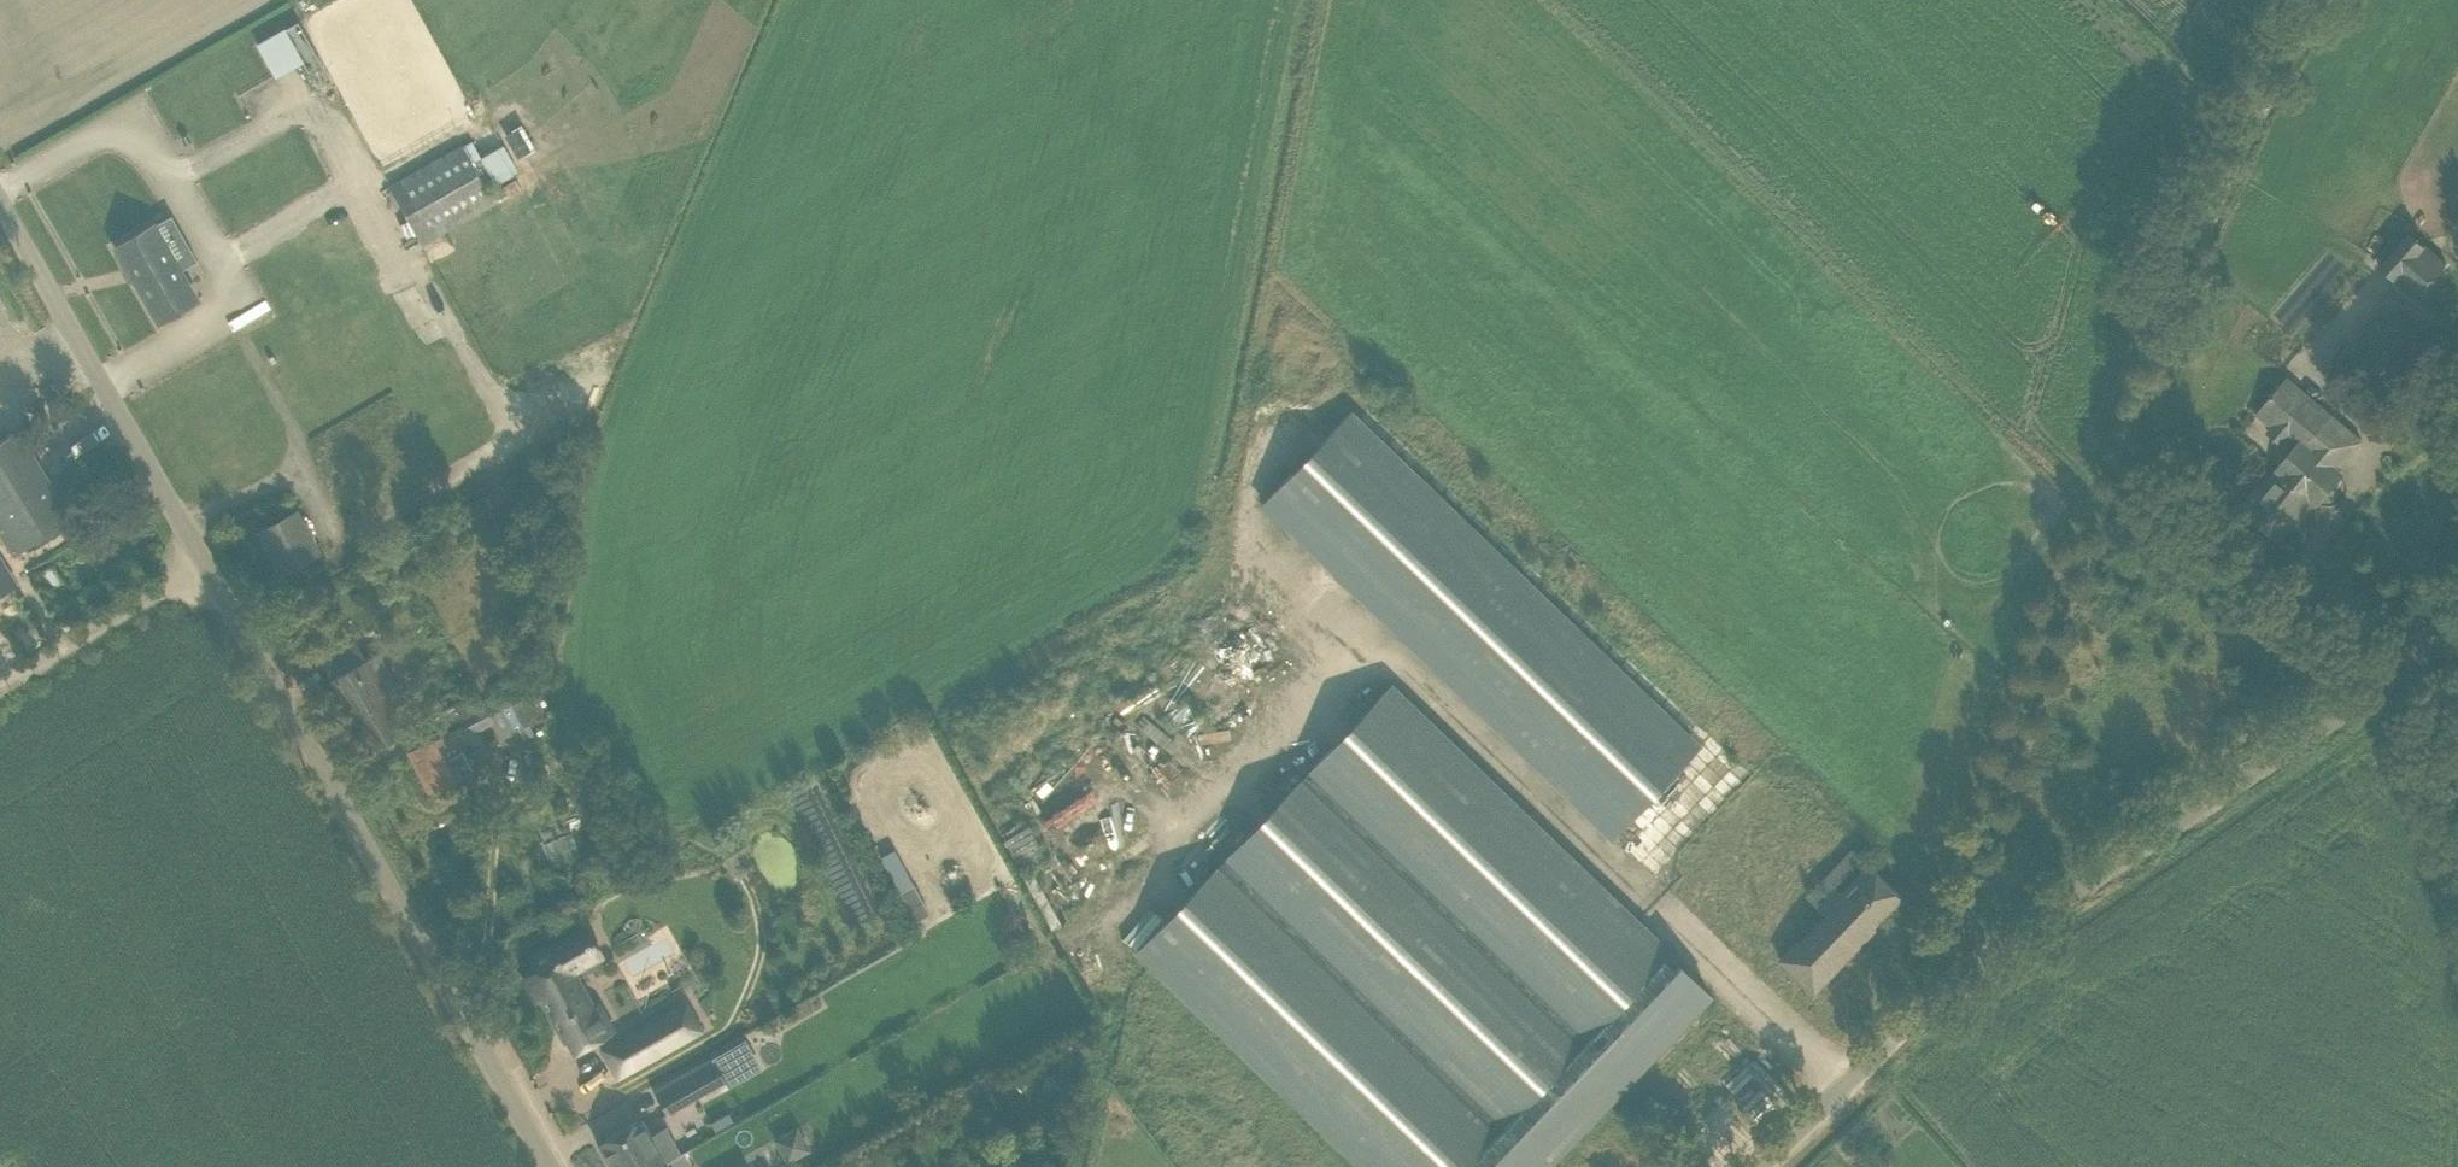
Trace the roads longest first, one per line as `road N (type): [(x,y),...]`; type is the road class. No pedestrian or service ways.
road 1 (unclassified): [(547,1166),(0,207)]
road 2 (track): [(1945,987),(1987,831),(2075,577),(2224,214),(2333,0)]
road 3 (unclassified): [(1757,1166),(1945,987),(2043,910),(2457,634)]

